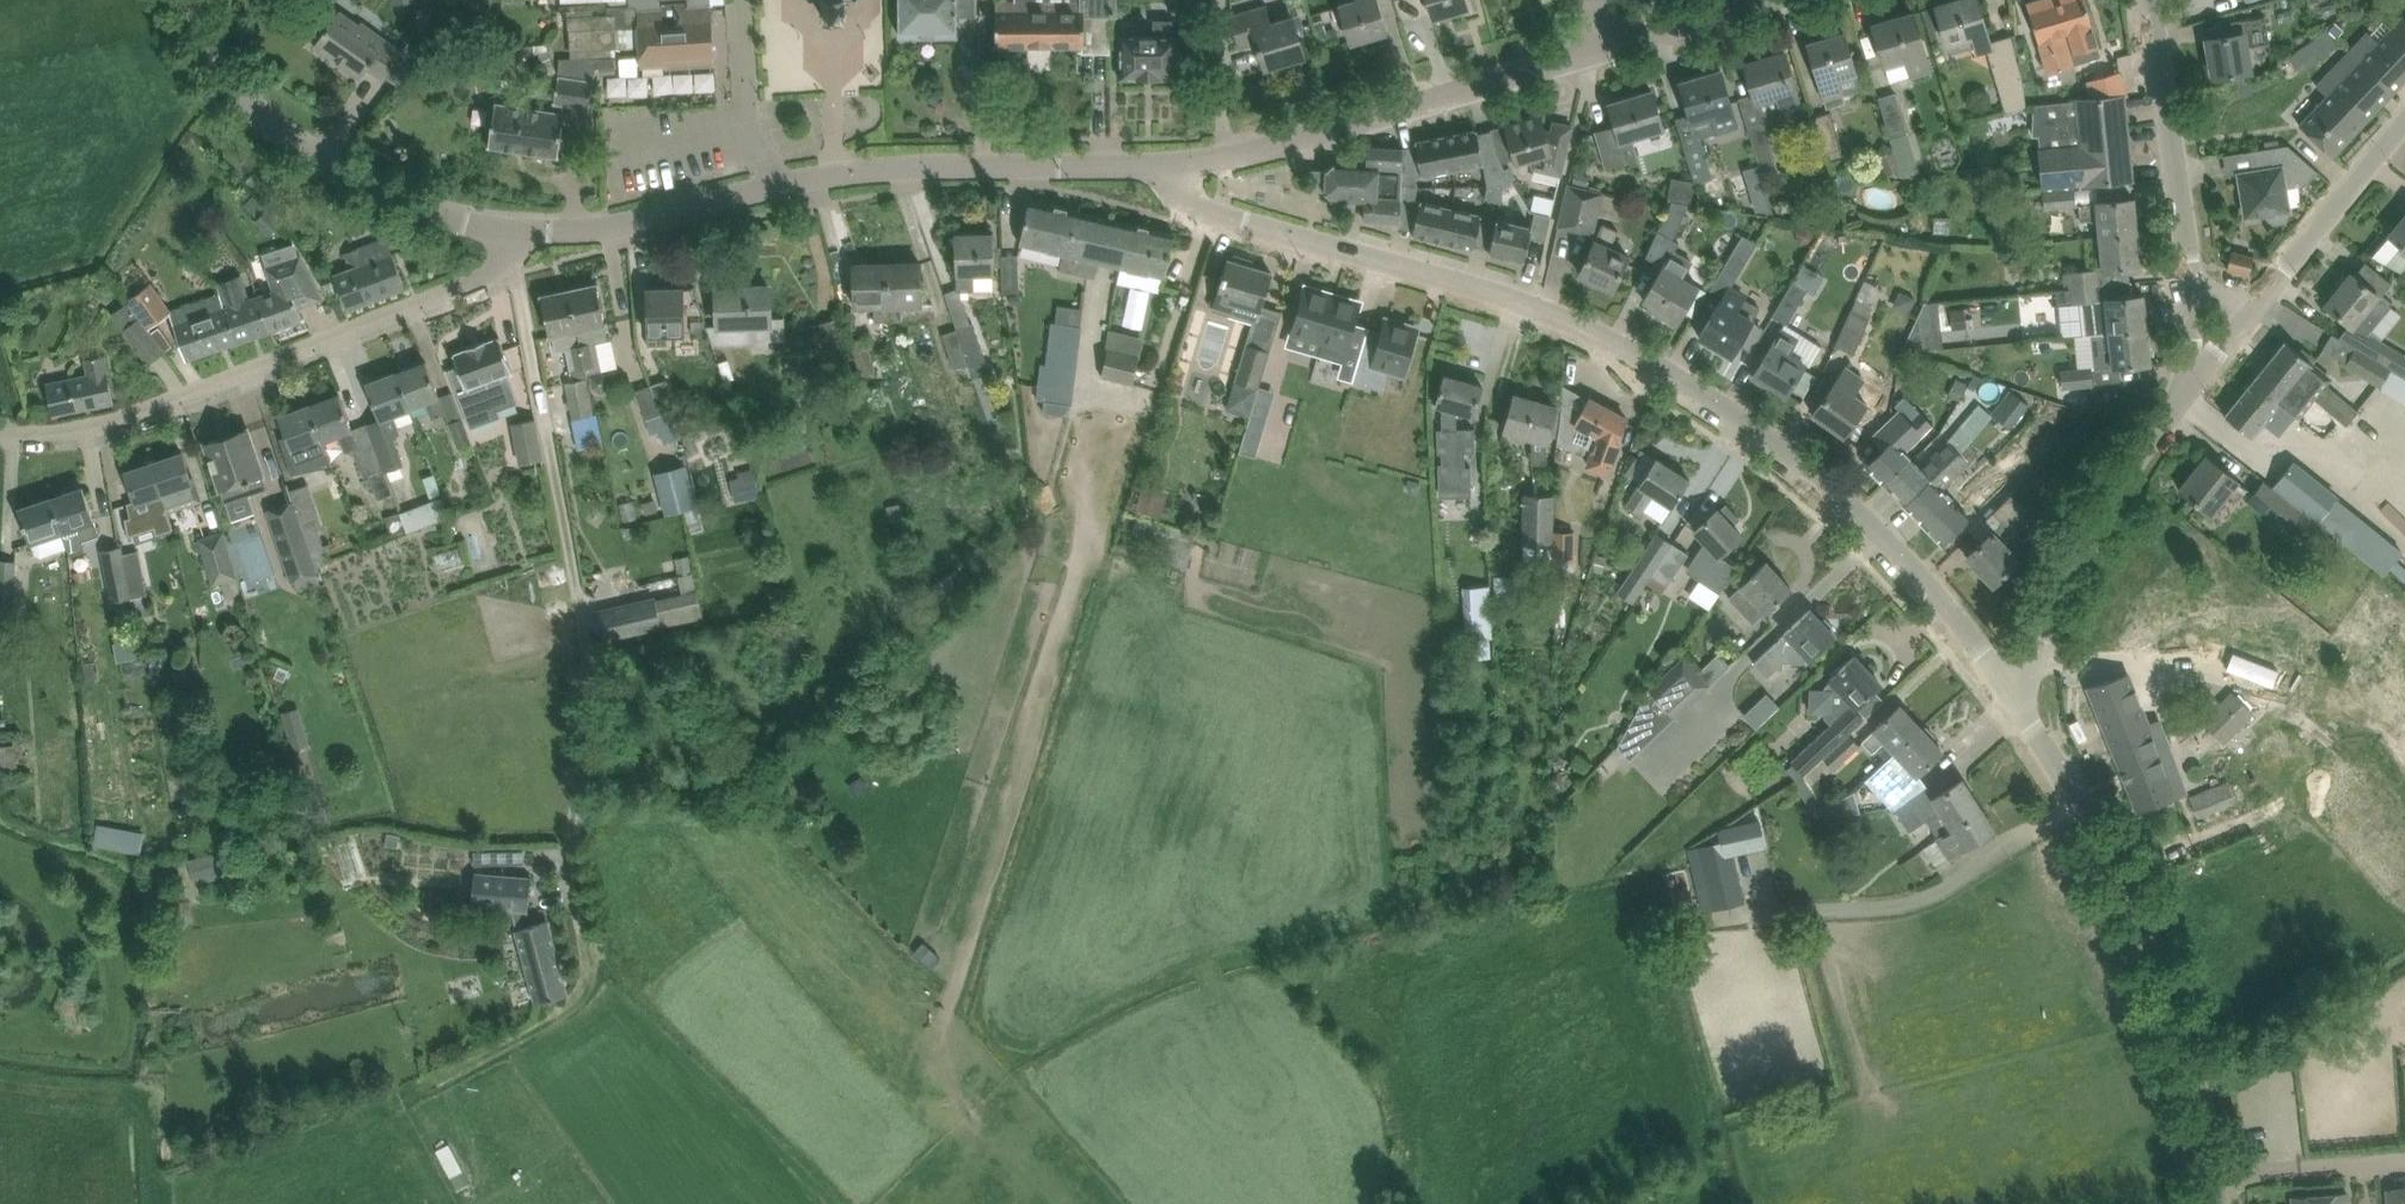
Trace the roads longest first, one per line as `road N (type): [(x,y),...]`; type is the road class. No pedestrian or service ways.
road 1 (tertiary): [(2012,688),(1852,505),(1636,350),(1536,306),(1209,218),(1180,165)]
road 2 (track): [(505,262),(518,278),(589,643),(560,904),(588,1005),(436,1090)]
road 3 (unclassified): [(512,229),(497,271),(132,417),(0,435)]
road 4 (tertiary): [(2221,1203),(2194,1068),(2154,942),(2117,863),(2012,688)]
road 5 (unclassified): [(1180,165),(1365,127),(1594,57)]
road 6 (tertiary): [(512,229),(442,217),(358,187),(287,145),(241,102),(182,0)]
road 7 (tertiary): [(768,183),(952,168),(1180,165)]
road 8 (residential): [(2012,688),(2123,470),(2185,382)]
road 9 (residential): [(2190,280),(2150,0)]
road 10 (tertiary): [(512,229),(616,224),(768,183)]
road 11 (residential): [(2259,294),(2404,119)]
road 12 (residential): [(1594,57),(1776,0)]
road 13 (unclassified): [(768,183),(747,0)]

